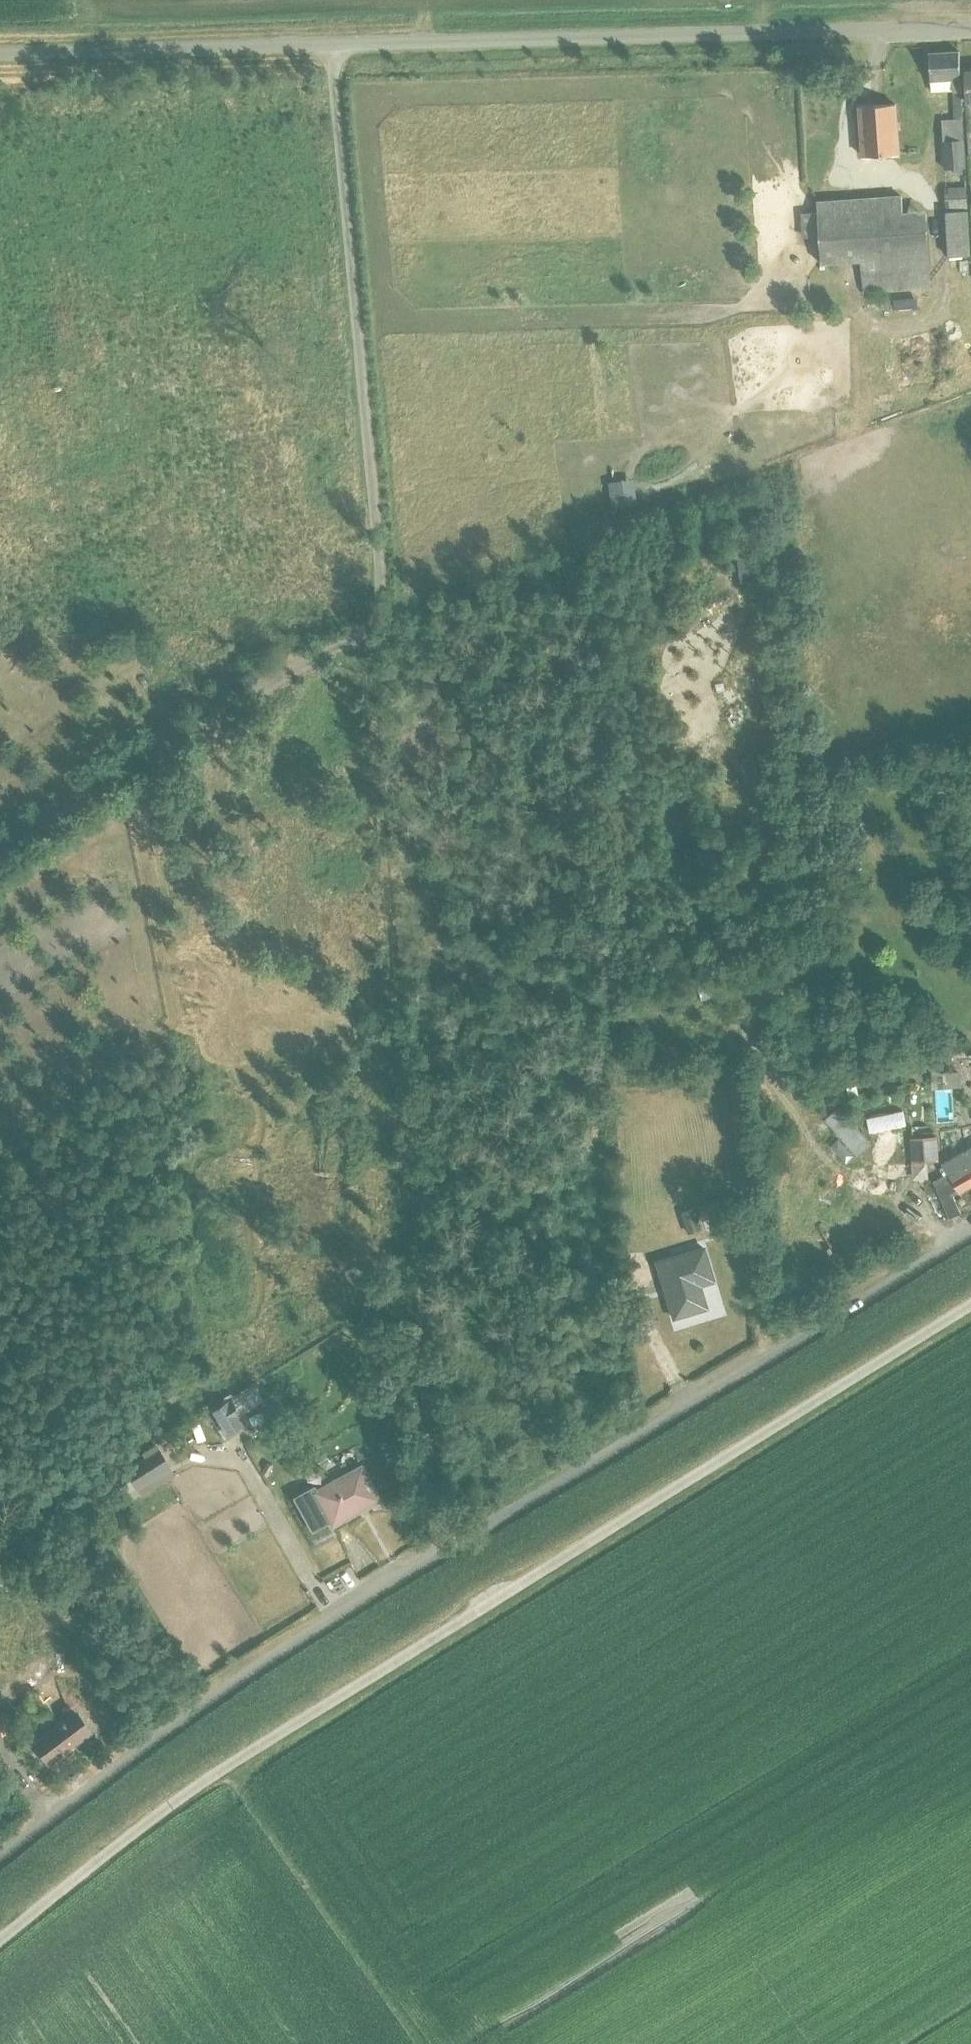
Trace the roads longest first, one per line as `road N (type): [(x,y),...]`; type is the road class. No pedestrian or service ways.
road 1 (unclassified): [(0,1945),(175,1803),(970,1306)]
road 2 (unclassified): [(0,1857),(222,1688),(448,1540),(970,1230)]
road 3 (unclassified): [(0,859),(357,627),(370,596),(327,48)]
road 4 (track): [(448,1540),(430,1509),(357,627)]
road 5 (unclassified): [(327,48),(970,32)]
road 6 (unclassified): [(0,56),(327,48)]

